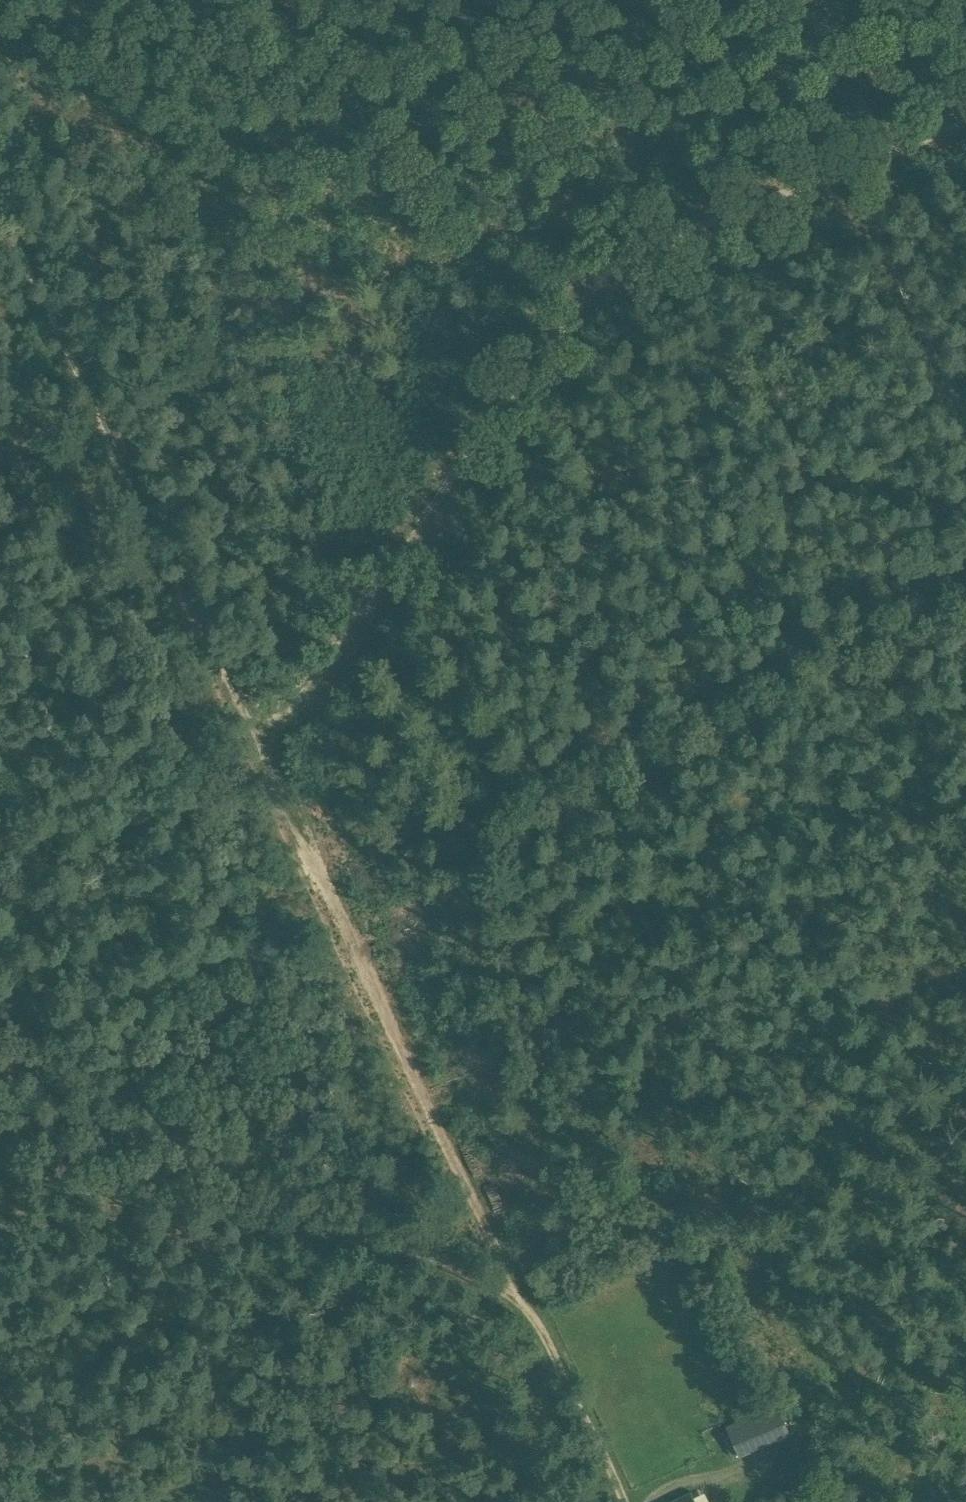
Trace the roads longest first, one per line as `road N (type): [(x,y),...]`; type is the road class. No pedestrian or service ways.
road 1 (track): [(624,1501),(0,212)]
road 2 (track): [(514,1288),(445,1260),(0,1173)]

